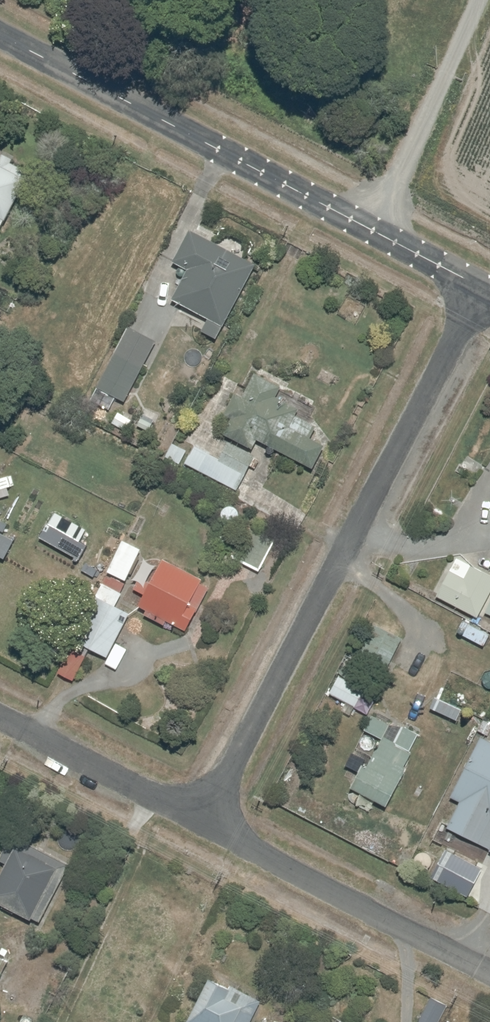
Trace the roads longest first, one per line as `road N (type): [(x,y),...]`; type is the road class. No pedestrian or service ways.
road 1 (residential): [(481,289),(203,823)]
road 2 (unclassified): [(0,38),(481,289)]
road 3 (residential): [(203,823),(489,972)]
road 4 (residential): [(0,717),(203,823)]

